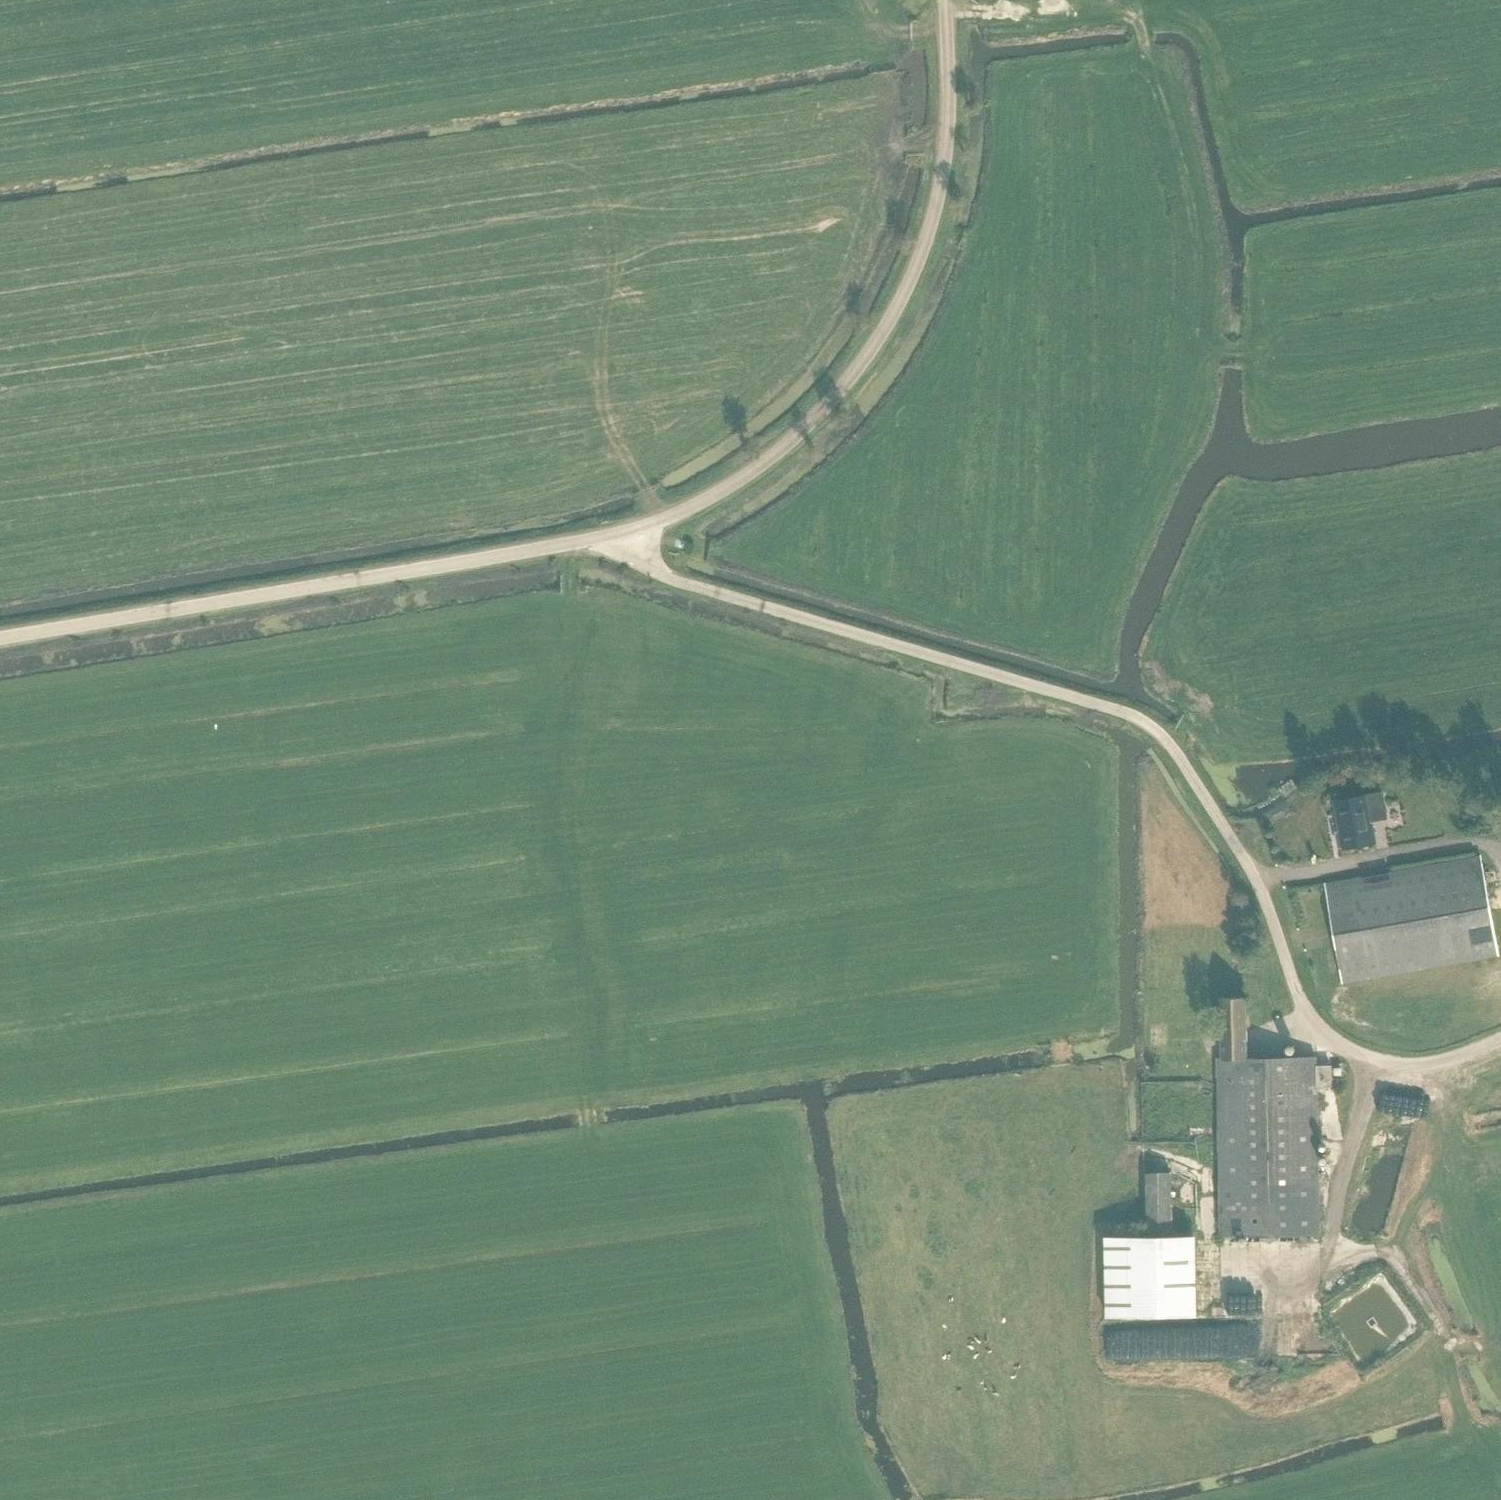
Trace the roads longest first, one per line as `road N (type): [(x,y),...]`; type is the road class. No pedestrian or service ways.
road 1 (tertiary): [(0,638),(611,536),(674,520),(740,486),(802,436),(901,313),(935,227),(949,127),(945,0)]

